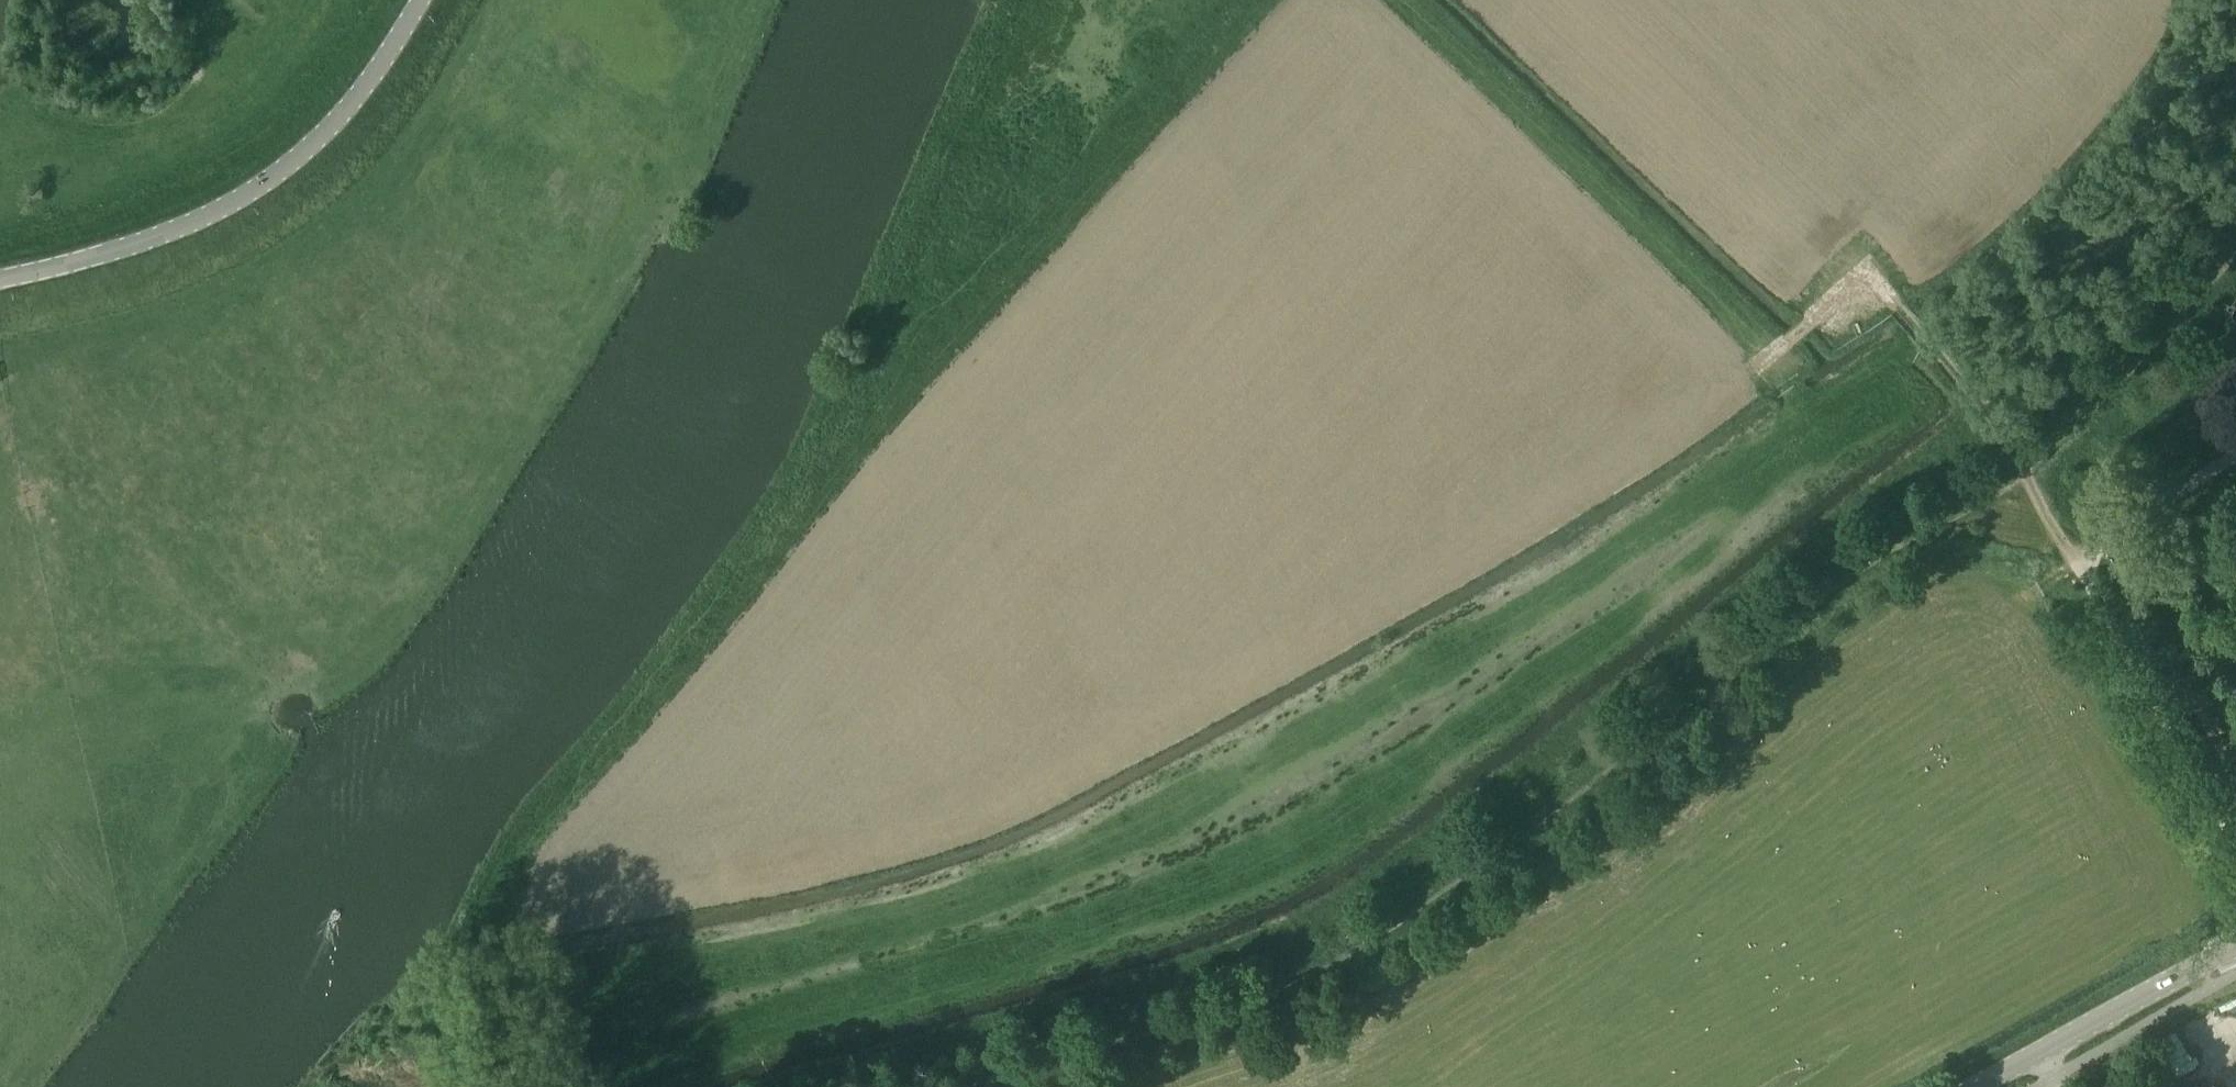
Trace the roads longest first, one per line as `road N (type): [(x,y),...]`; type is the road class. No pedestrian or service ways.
road 1 (tertiary): [(0,281),(166,234),(249,192),(310,145),(359,92),(421,0)]
road 2 (track): [(1761,364),(1870,269),(2028,474)]
road 3 (tertiary): [(1977,1086),(2235,951)]

